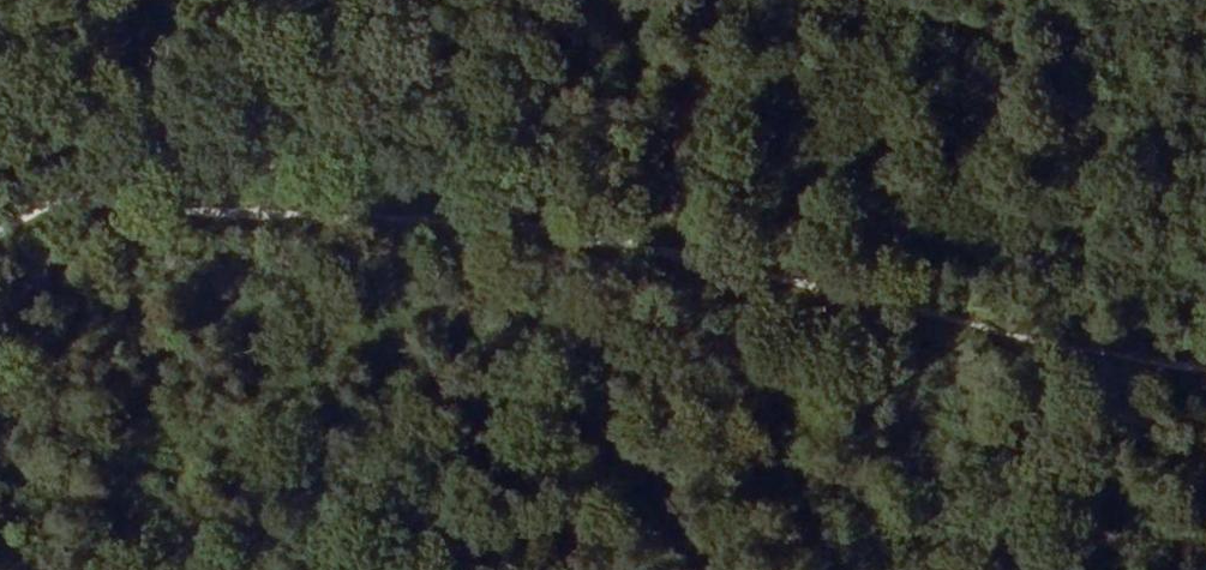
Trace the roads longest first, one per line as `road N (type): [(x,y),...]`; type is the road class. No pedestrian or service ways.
road 1 (track): [(659,240),(85,190),(0,229)]
road 2 (track): [(1205,372),(659,240)]

